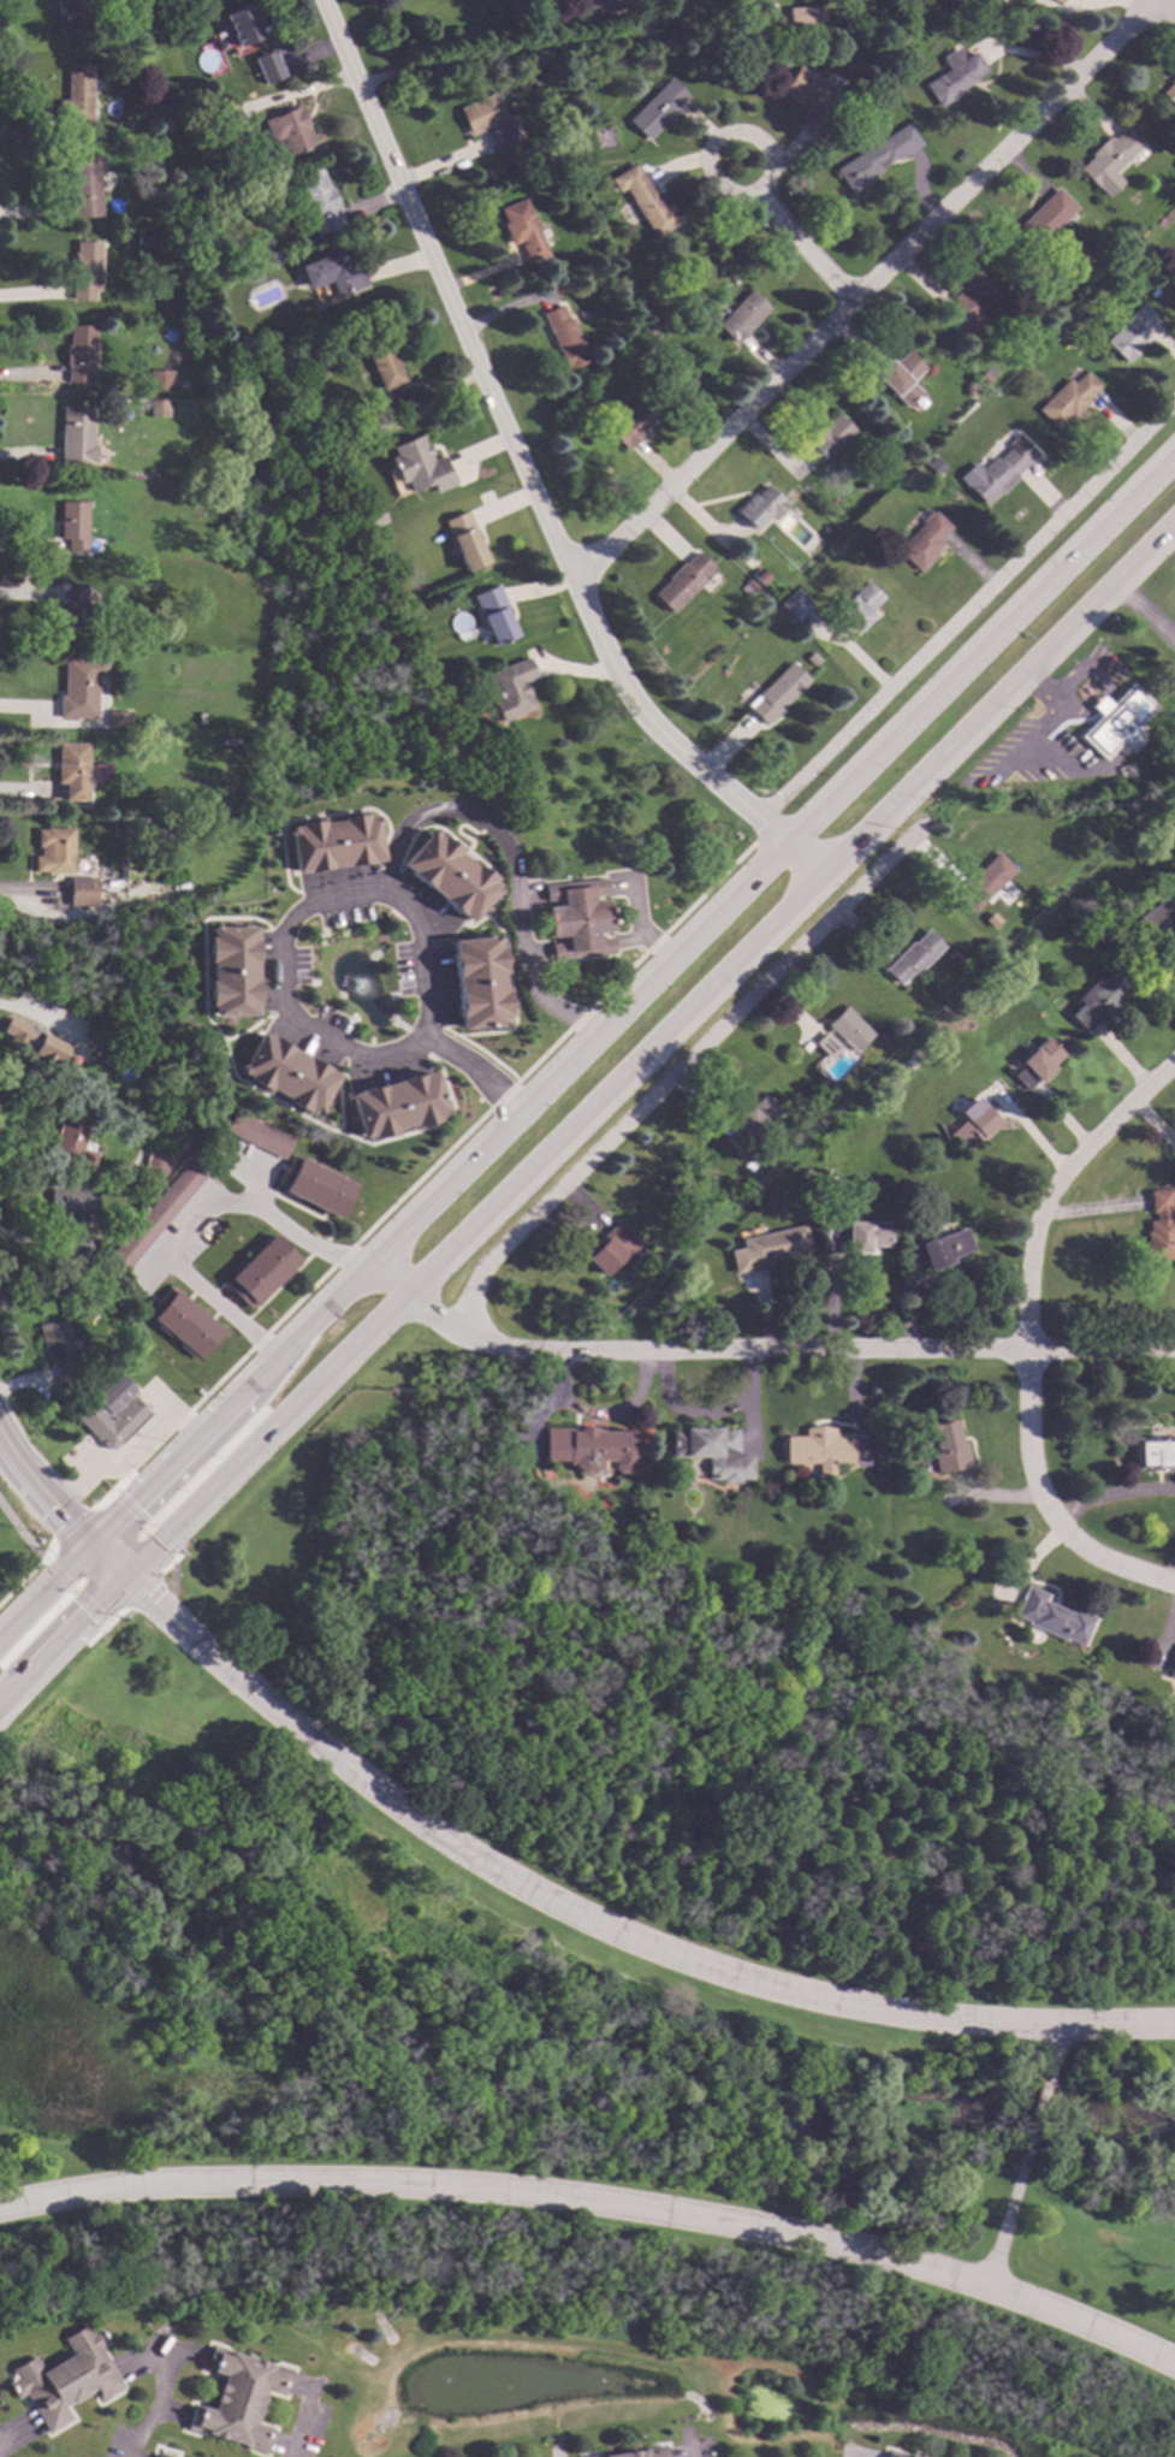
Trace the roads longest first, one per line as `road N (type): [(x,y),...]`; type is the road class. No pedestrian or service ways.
road 1 (primary): [(1174,455),(88,1545),(0,1642)]
road 2 (primary): [(0,1710),(1174,525)]
road 3 (residential): [(1174,2027),(1052,2029),(882,2009),(726,1978),(605,1932),(427,1840),(112,1563)]
road 4 (residential): [(1025,2154),(990,2280),(636,2203),(364,2181),(52,2193),(0,2209)]
road 5 (residential): [(328,0),(637,715),(825,875)]
road 6 (tertiary): [(1174,1352),(509,1350),(462,1331),(380,1257)]
road 7 (residential): [(1155,1),(845,300),(576,579)]
road 8 (residential): [(462,1331),(470,1298),(503,1248),(927,821)]
road 9 (residential): [(1174,1584),(1106,1563),(1070,1540),(1033,1476),(1028,1439),(1038,1212),(1064,1171),(1174,1060)]
road 10 (residential): [(1174,401),(756,818)]
road 11 (residential): [(990,2280),(1174,2367)]
road 12 (residential): [(742,172),(845,300)]
road 13 (secondary): [(0,1444),(112,1563)]

